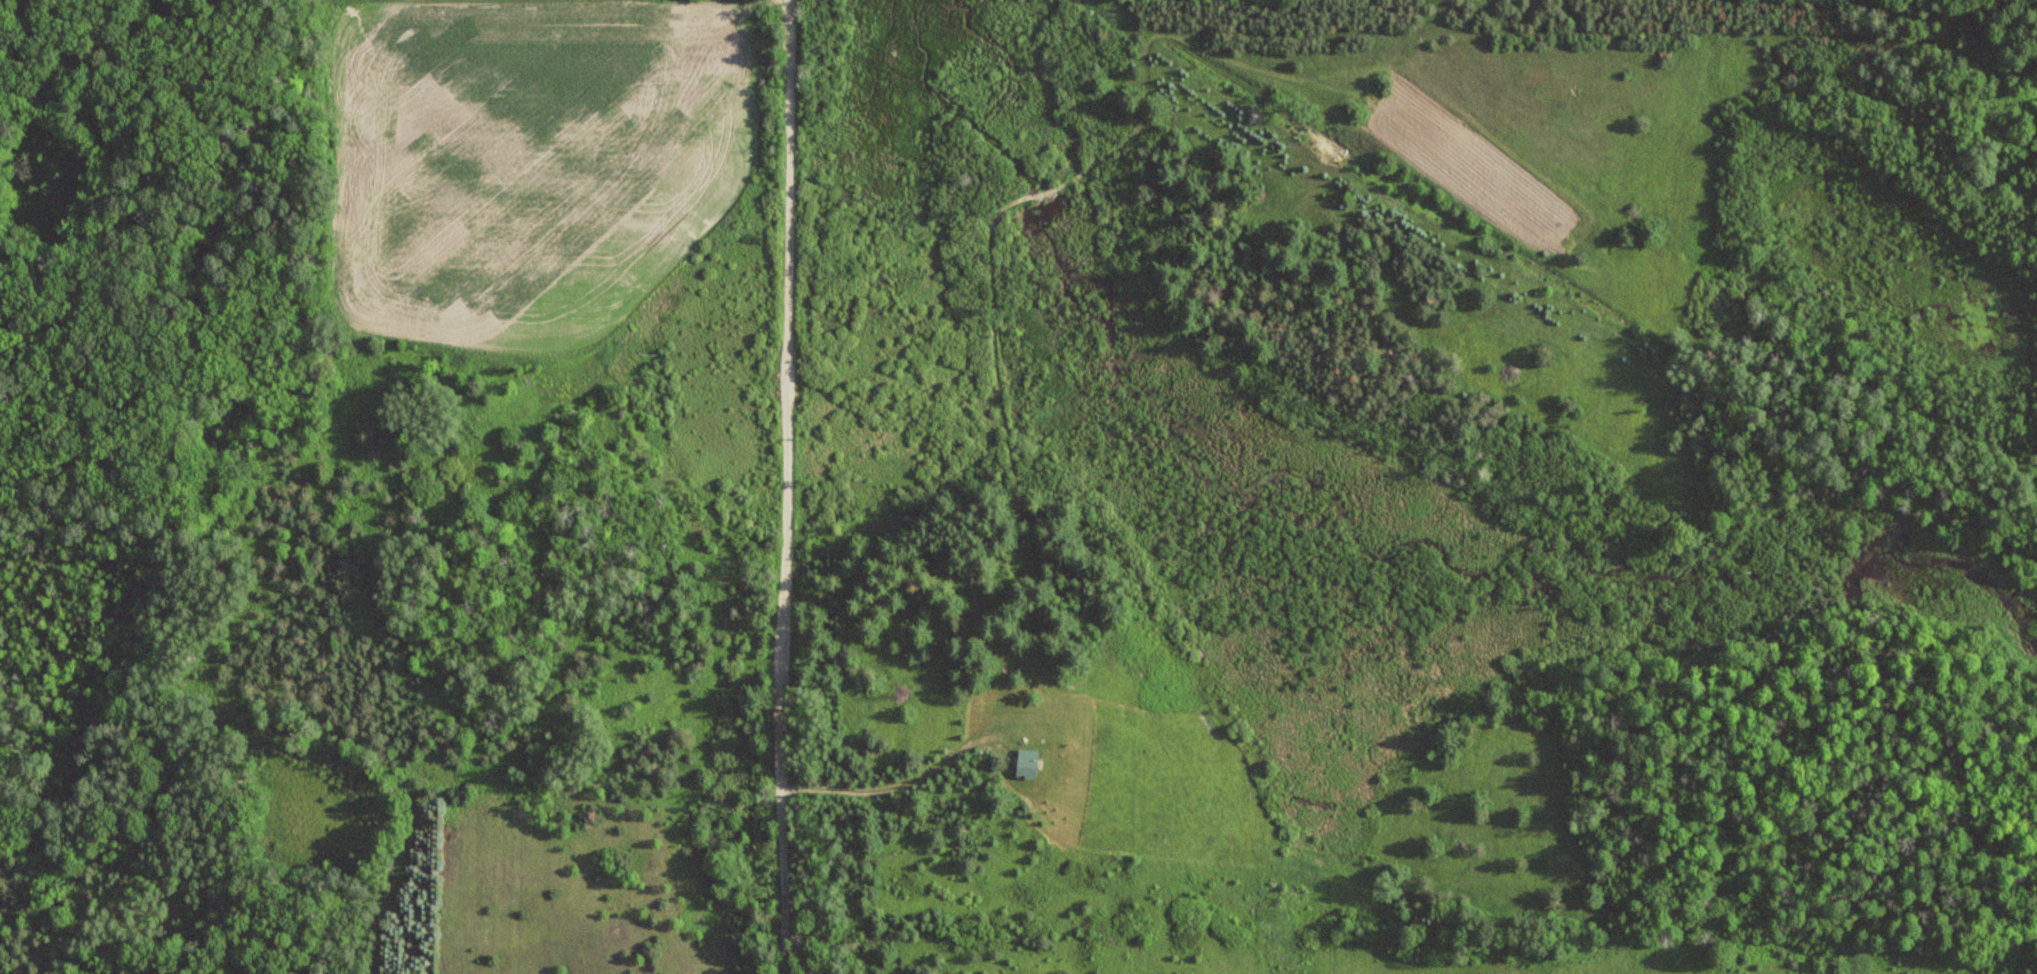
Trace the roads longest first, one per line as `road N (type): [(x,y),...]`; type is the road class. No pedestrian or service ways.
road 1 (residential): [(788,973),(787,0)]

